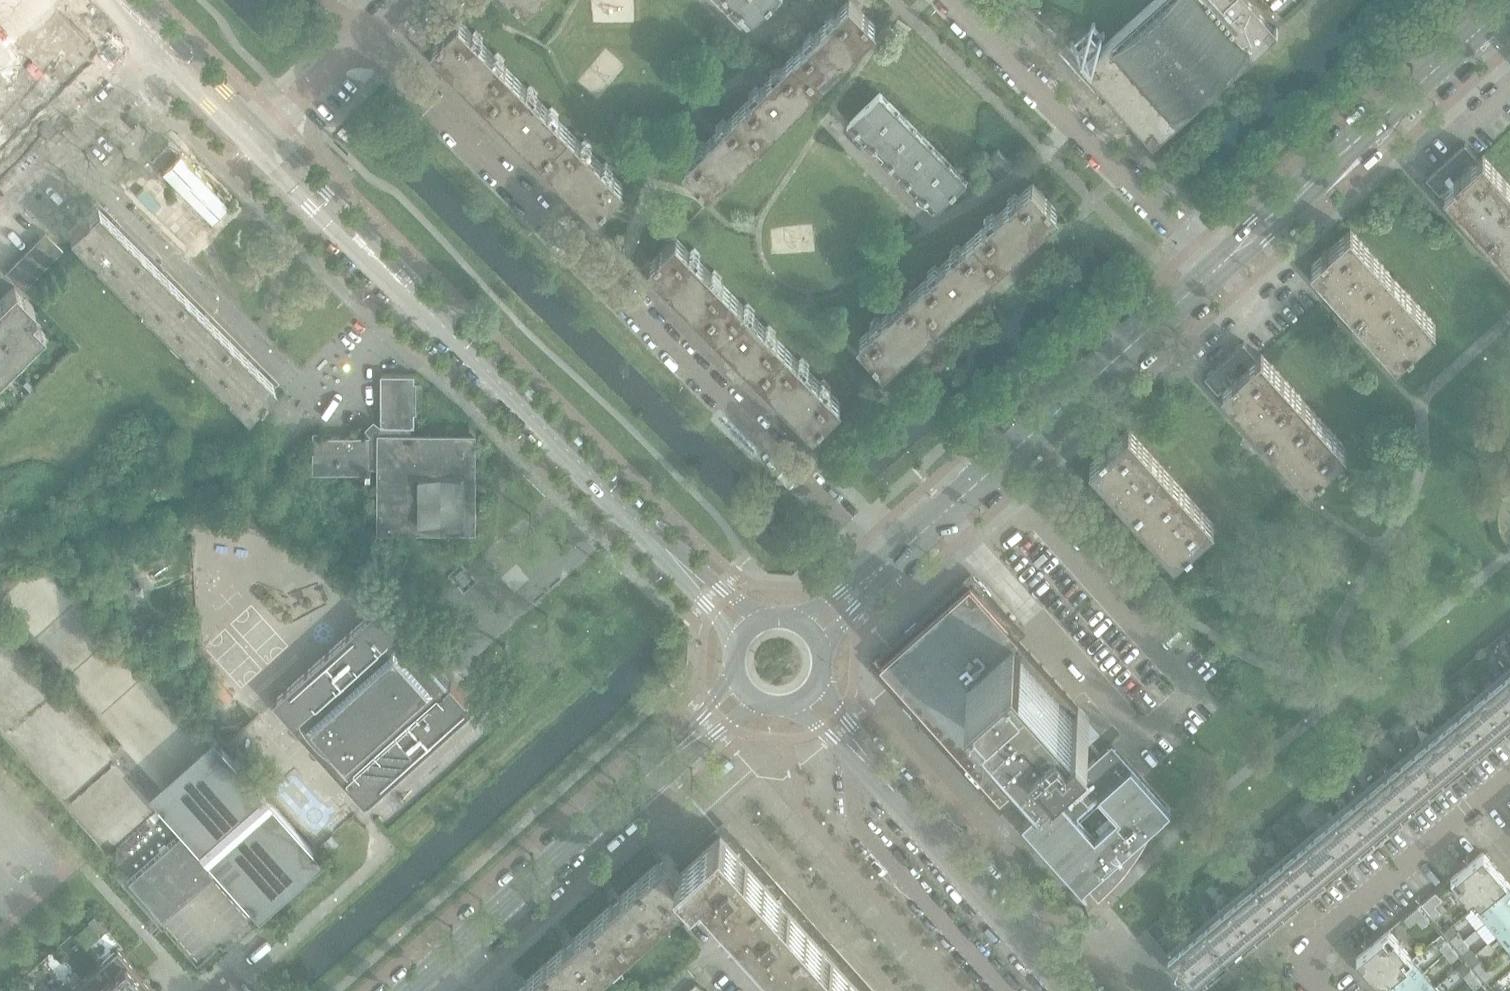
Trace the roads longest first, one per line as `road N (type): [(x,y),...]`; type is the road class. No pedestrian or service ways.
road 1 (residential): [(885,567),(365,37)]
road 2 (tertiary): [(885,567),(1217,270)]
road 3 (tertiary): [(1217,270),(1509,5)]
road 4 (residential): [(684,569),(409,290)]
road 5 (residential): [(1217,270),(947,0)]
road 6 (residential): [(1076,990),(857,751)]
road 7 (tertiary): [(448,958),(676,752)]
road 8 (residential): [(1322,990),(1308,968),(1316,945),(1509,776)]
road 9 (residential): [(857,751),(855,822),(1005,990)]
road 10 (residential): [(0,207),(163,45)]
road 11 (residential): [(409,290),(373,240),(267,133)]
road 12 (residential): [(252,149),(364,262),(409,290)]
road 13 (residential): [(267,133),(365,37)]
road 14 (residential): [(163,45),(252,149)]
road 15 (residential): [(267,133),(163,45)]

